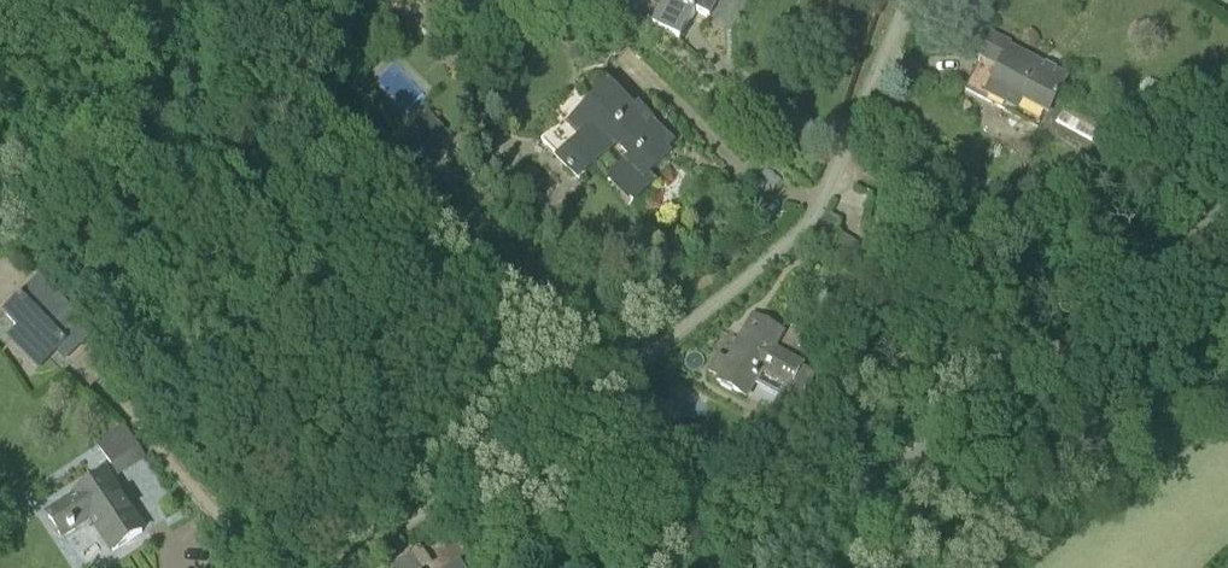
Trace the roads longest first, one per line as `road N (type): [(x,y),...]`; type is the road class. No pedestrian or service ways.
road 1 (residential): [(912,0),(779,255),(328,567)]
road 2 (residential): [(719,567),(908,465),(1227,211)]

